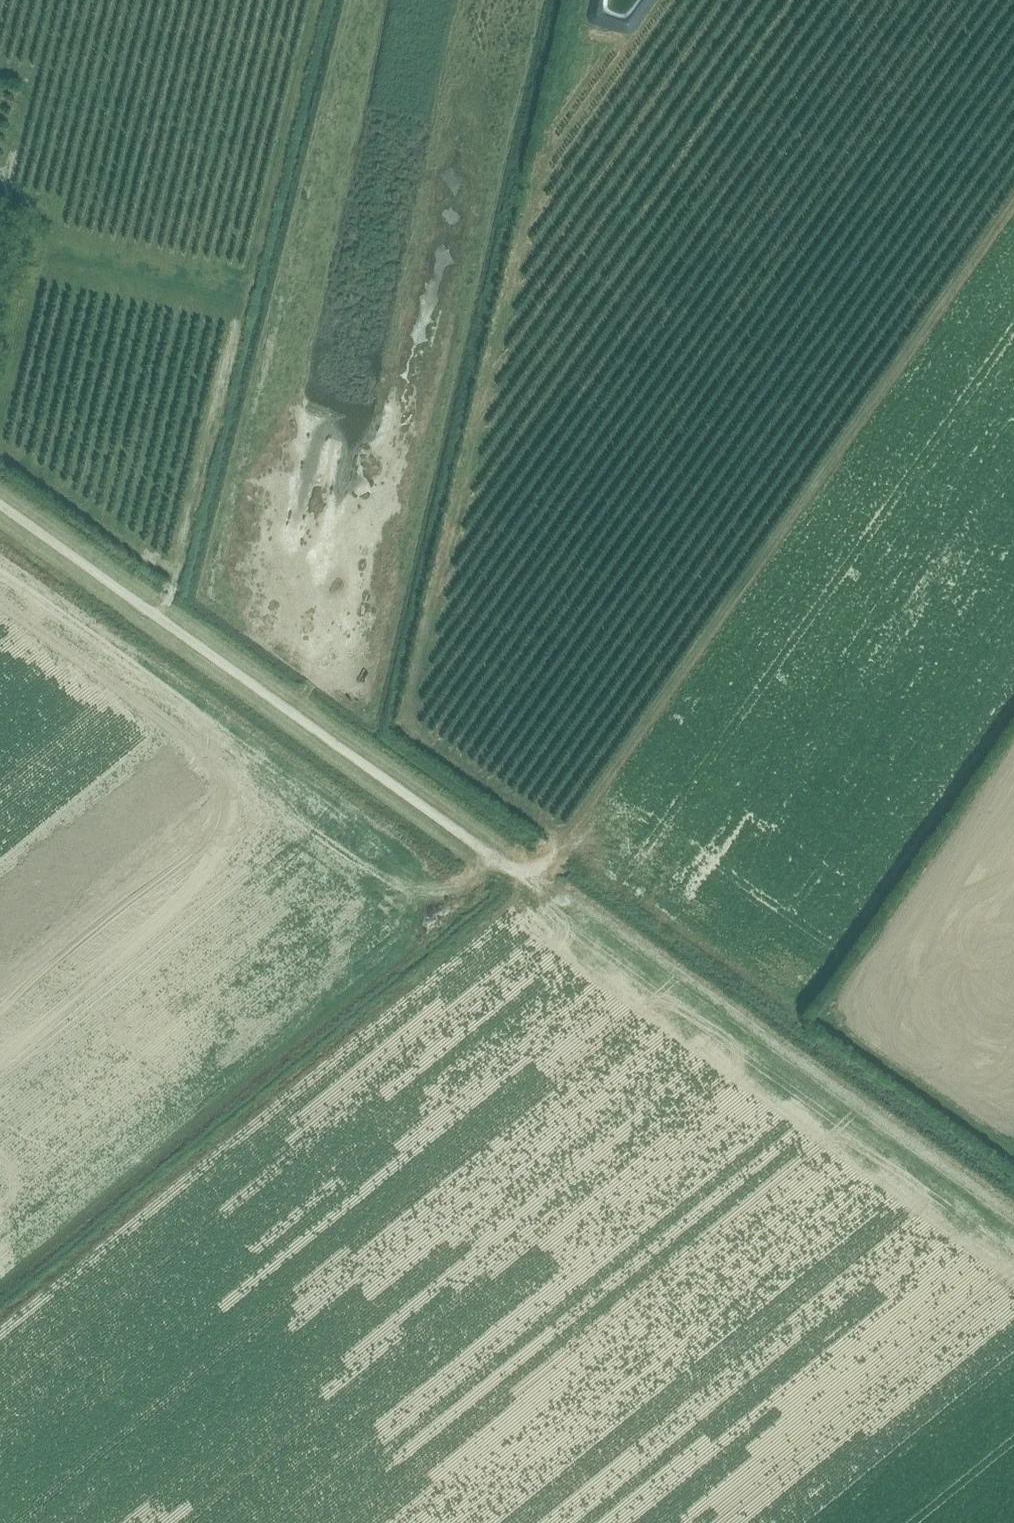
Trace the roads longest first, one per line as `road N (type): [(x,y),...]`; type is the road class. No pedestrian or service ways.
road 1 (unclassified): [(0,507),(528,885)]

